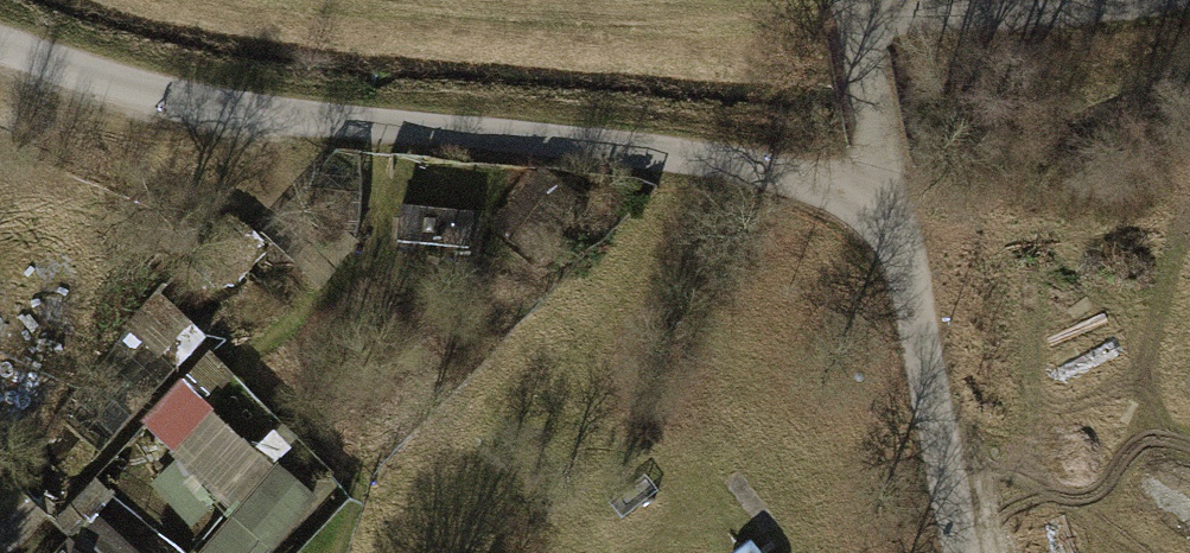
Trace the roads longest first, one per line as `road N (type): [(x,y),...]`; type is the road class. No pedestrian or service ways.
road 1 (track): [(885,182),(241,111),(0,55)]
road 2 (unclassified): [(849,0),(950,552)]
road 3 (track): [(1134,0),(1100,8),(960,0)]

